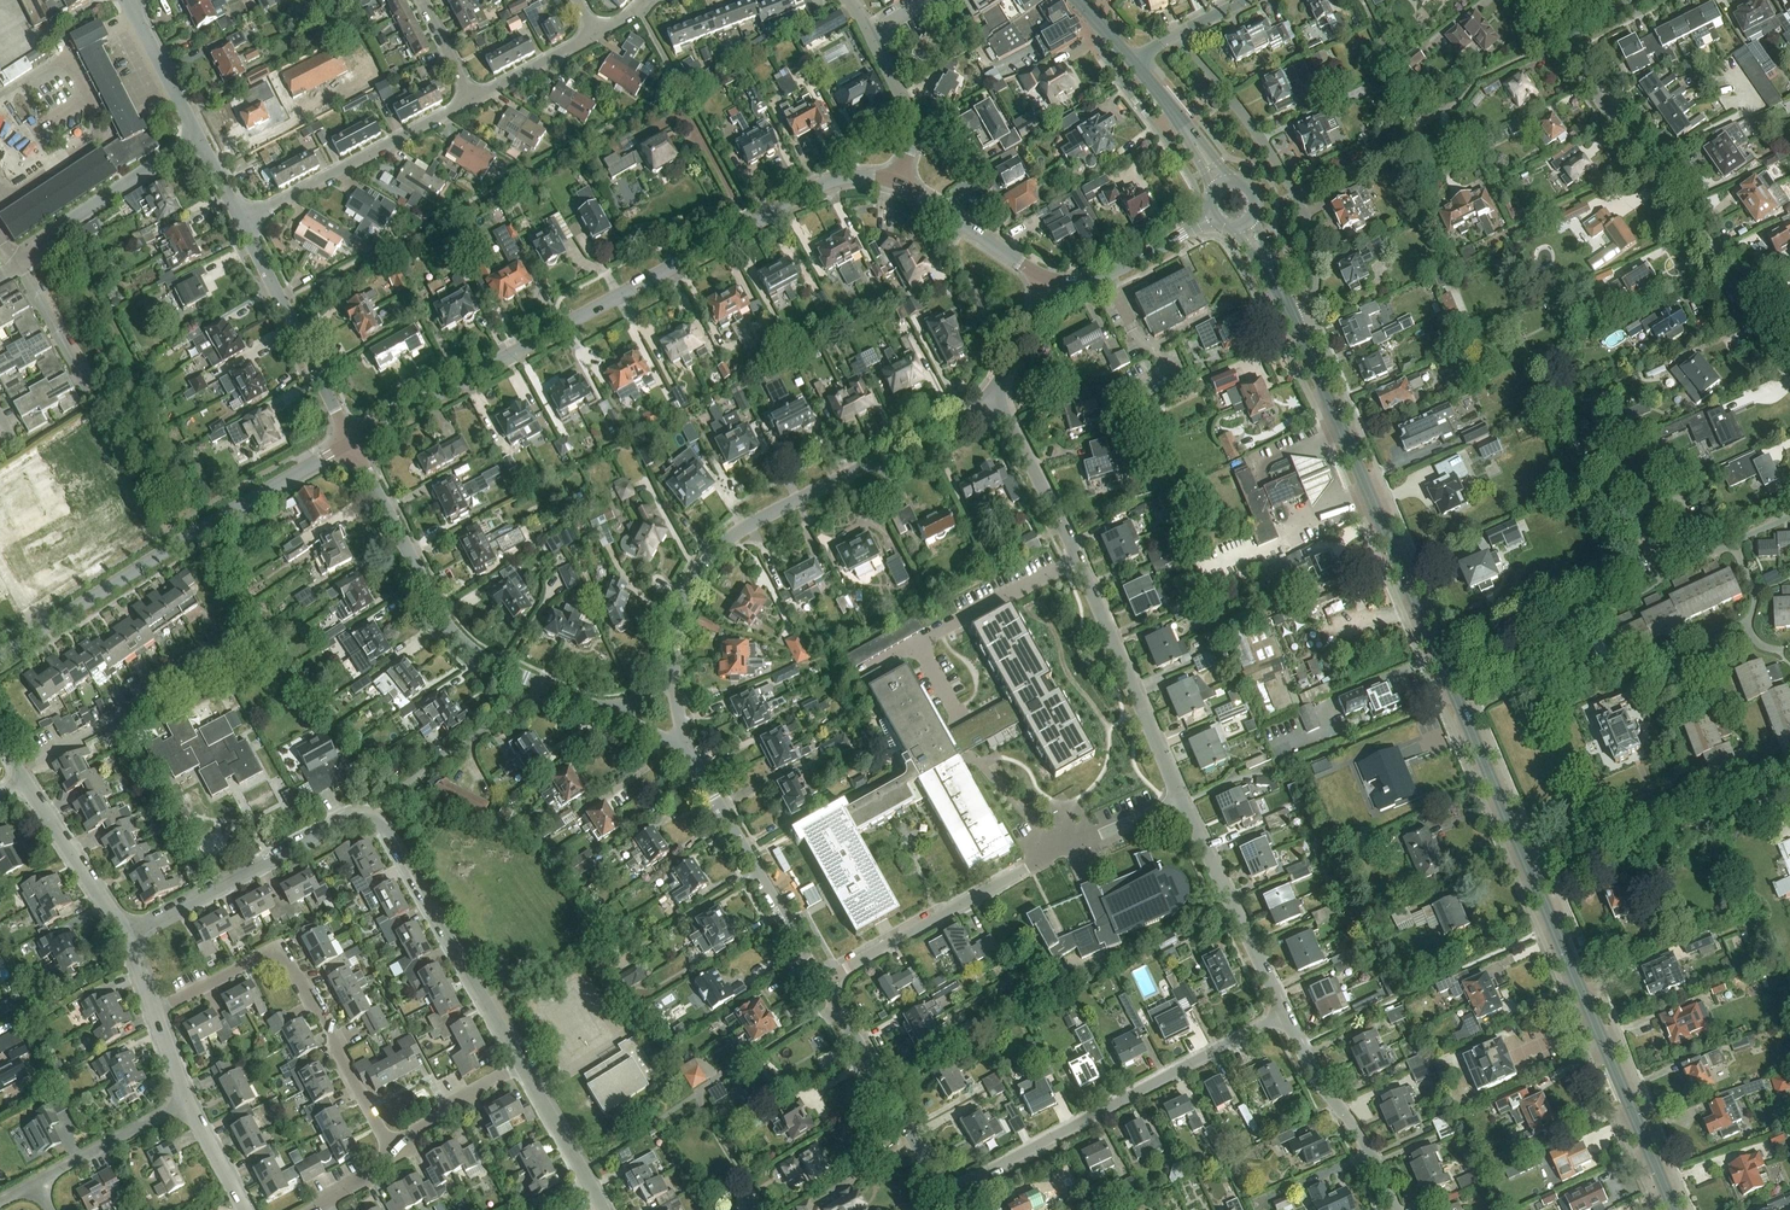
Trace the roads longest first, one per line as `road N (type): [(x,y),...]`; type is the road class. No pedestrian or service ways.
road 1 (secondary): [(1294,318),(1671,1209)]
road 2 (secondary): [(352,444),(815,191),(860,179),(897,185)]
road 3 (residential): [(520,1067),(375,819),(347,818),(127,936)]
road 4 (residential): [(673,682),(671,656),(694,583),(735,534),(965,420),(993,394)]
road 5 (residential): [(1182,802),(1077,559),(993,394)]
road 6 (secondary): [(0,657),(168,545),(352,444)]
road 7 (residential): [(822,982),(1043,858),(1182,802)]
road 8 (residential): [(1789,365),(1545,46)]
road 9 (residential): [(607,711),(466,648),(433,606),(352,444)]
road 10 (residential): [(943,1200),(1285,1015)]
road 11 (residential): [(392,1158),(281,949),(154,1012)]
road 12 (residential): [(1173,40),(1242,111),(1297,196),(1318,288),(1311,312),(1294,318)]
road 13 (residential): [(822,982),(688,753)]
road 14 (residential): [(244,223),(471,101)]
road 15 (residential): [(943,1200),(822,982)]
road 16 (residential): [(352,444),(244,223)]
road 17 (residential): [(1285,1015),(1182,802)]
road 18 (residential): [(1397,1209),(1373,1157),(1320,1089),(1285,1015)]
road 19 (residential): [(16,262),(198,139)]
road 20 (residential): [(1596,865),(1789,789)]
road 21 (residential): [(24,781),(127,936)]
road 22 (secondary): [(897,185),(1050,284)]
road 23 (secondary): [(1050,284),(1073,288),(1100,279),(1212,221)]
road 24 (residential): [(36,1182),(187,1102)]
road 25 (residential): [(604,1209),(520,1067)]
road 26 (residential): [(897,185),(912,129),(869,37)]
road 27 (residential): [(392,1158),(445,1107),(520,1067)]
road 28 (residential): [(198,139),(130,5)]
road 29 (residential): [(89,390),(16,262)]
road 30 (residential): [(1741,623),(1751,607),(1737,545),(1789,520)]
road 31 (residential): [(471,101),(594,35)]
road 32 (residential): [(993,394),(1050,284)]
road 33 (residential): [(187,1102),(245,1209)]

